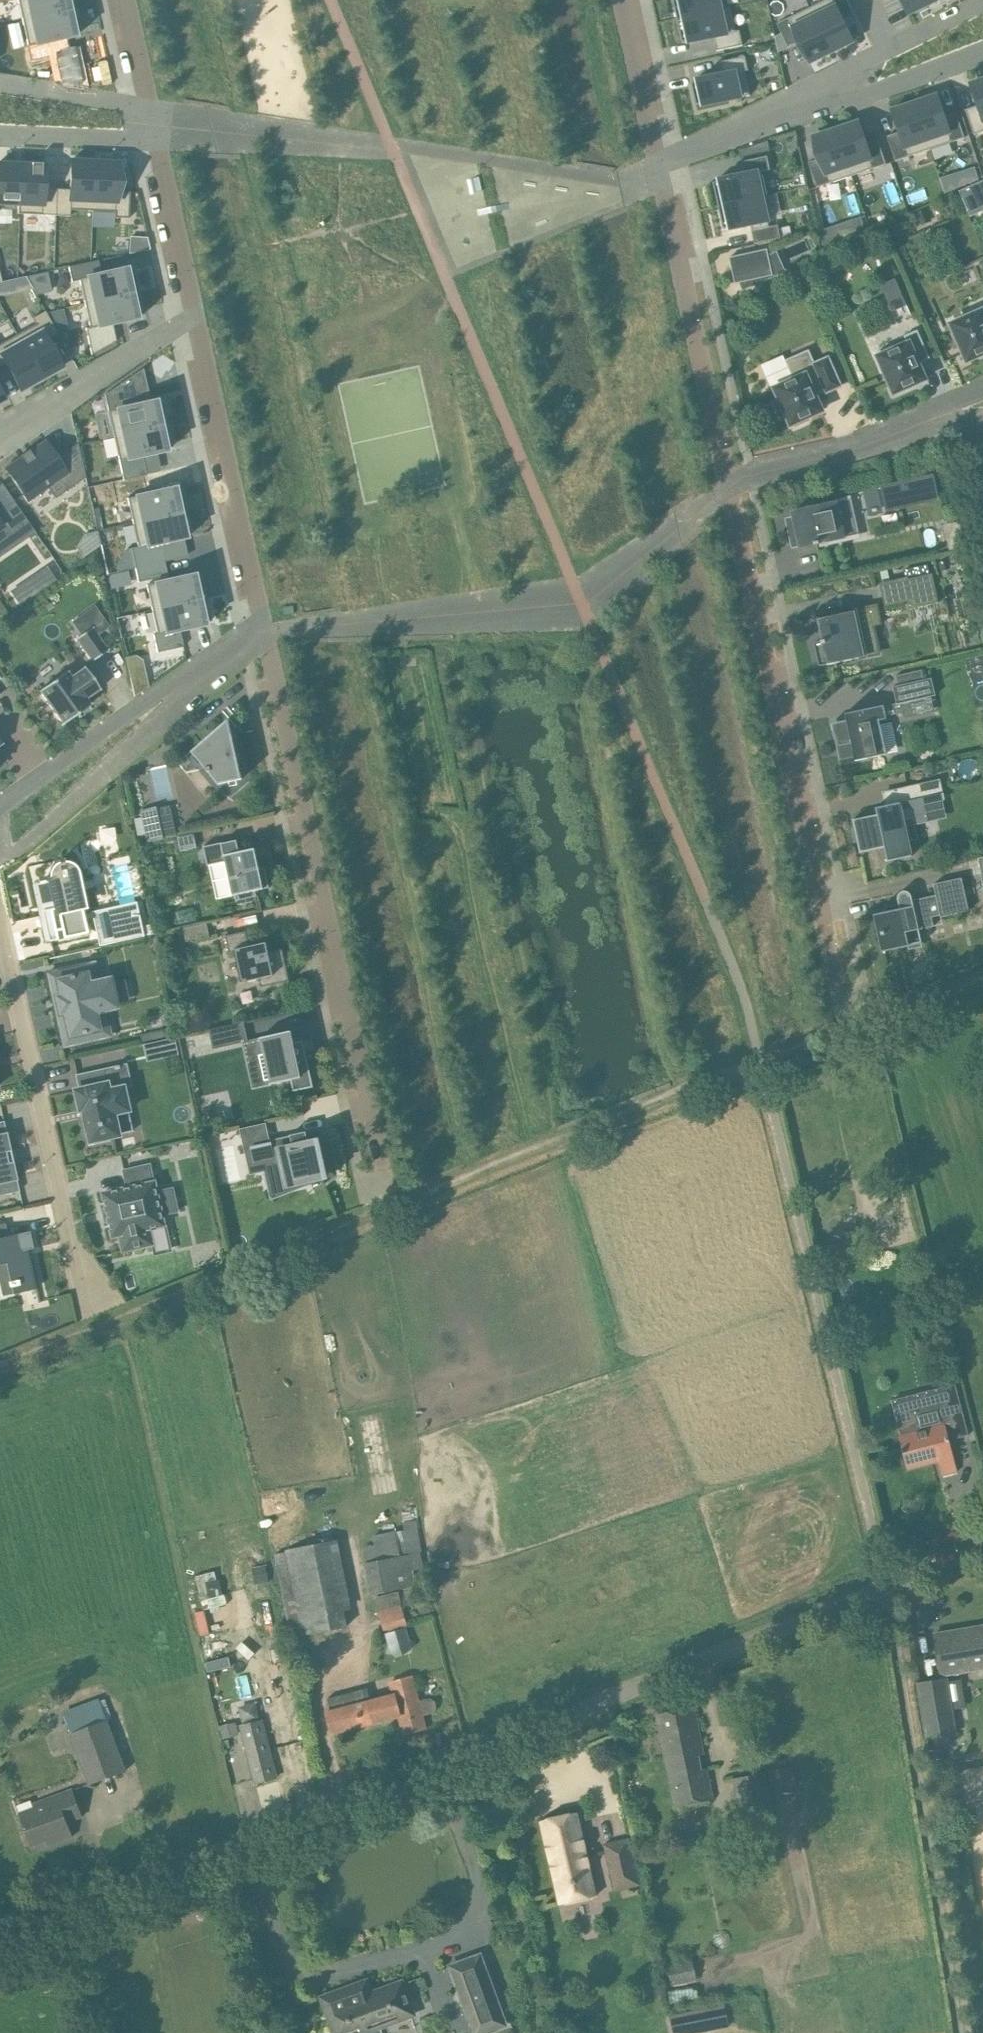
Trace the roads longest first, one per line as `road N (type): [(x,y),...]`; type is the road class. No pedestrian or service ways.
road 1 (unclassified): [(0,1943),(233,1860),(982,1543)]
road 2 (track): [(0,1364),(759,1058)]
road 3 (residential): [(259,630),(389,1195)]
road 4 (residential): [(842,997),(729,489)]
road 5 (residential): [(0,923),(72,1245),(103,1310)]
road 6 (residential): [(729,489),(660,162)]
road 7 (residential): [(257,601),(196,317)]
road 8 (residential): [(0,859),(161,721),(208,669)]
road 9 (residential): [(208,669),(144,703),(0,806)]
road 10 (residential): [(0,437),(196,317)]
road 11 (residential): [(729,489),(741,478),(853,451),(937,416)]
road 12 (residential): [(982,6),(853,71),(811,110)]
road 13 (residential): [(196,317),(154,124)]
road 14 (residential): [(811,110),(982,55)]
road 15 (residential): [(660,162),(623,0)]
road 16 (residential): [(154,124),(117,101),(0,82)]
road 17 (residential): [(660,162),(811,110)]
road 18 (residential): [(154,124),(121,138),(0,134)]
road 19 (track): [(849,1026),(982,974)]
road 20 (residential): [(154,124),(127,0)]

